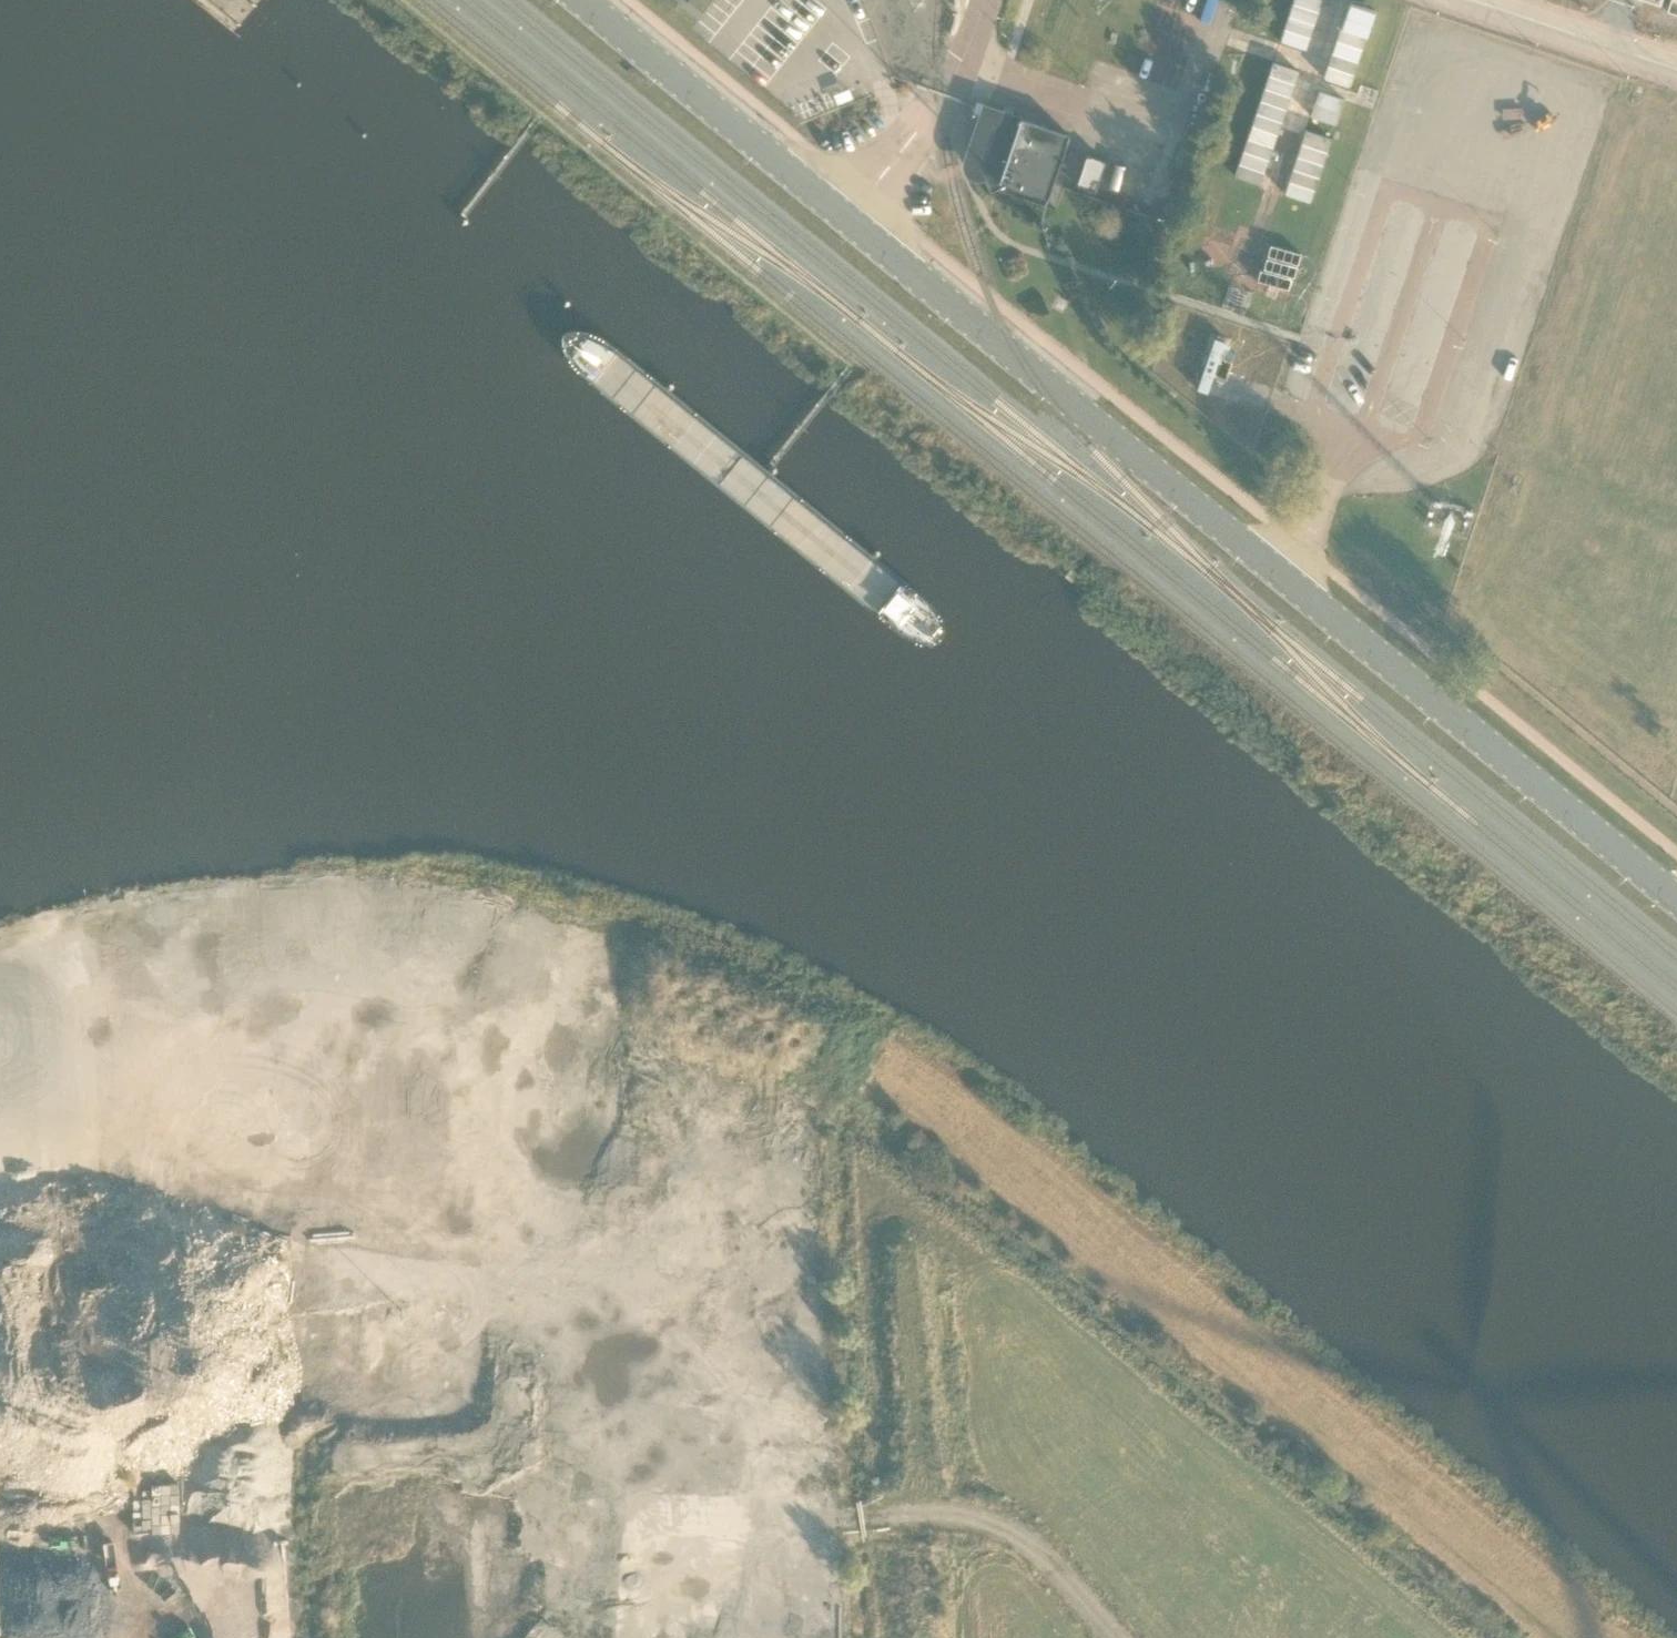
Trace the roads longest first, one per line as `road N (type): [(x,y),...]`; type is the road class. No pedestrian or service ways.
road 1 (tertiary): [(1279,585),(573,0)]
road 2 (tertiary): [(1676,906),(1279,585)]

